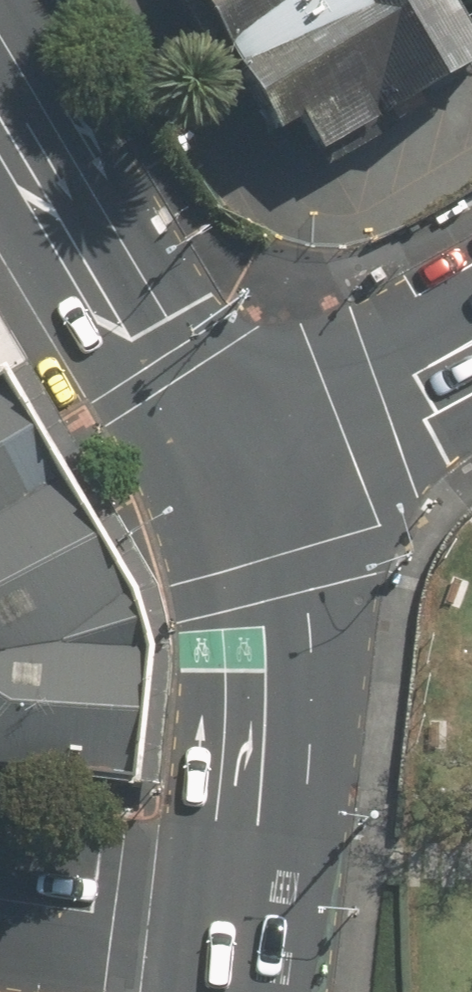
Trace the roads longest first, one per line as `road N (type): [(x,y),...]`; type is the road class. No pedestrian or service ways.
road 1 (secondary): [(218,492),(259,592),(273,668),(252,939)]
road 2 (secondary): [(0,128),(218,492)]
road 3 (secondary): [(471,349),(218,492)]
road 4 (residential): [(252,939),(0,904)]

